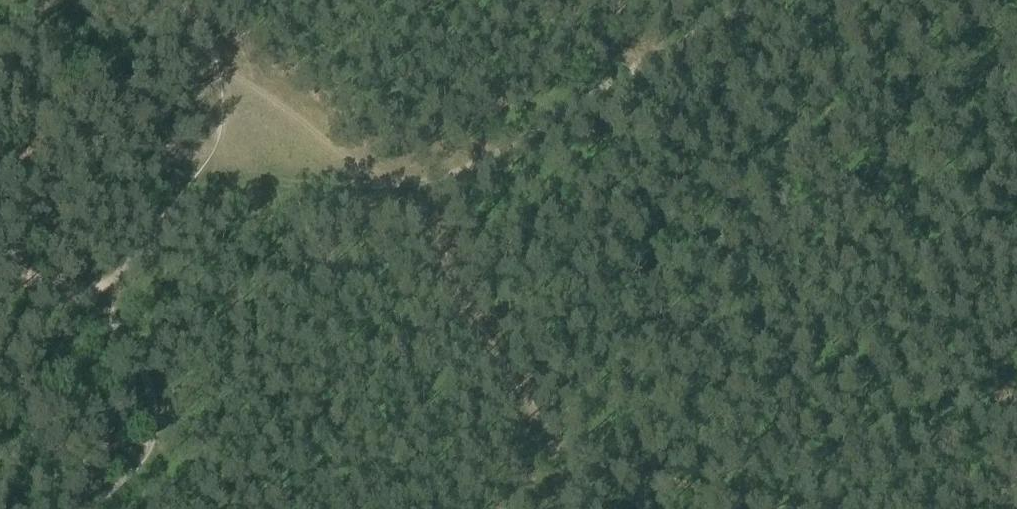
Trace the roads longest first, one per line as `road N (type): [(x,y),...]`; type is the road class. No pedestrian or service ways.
road 1 (track): [(759,0),(579,117),(404,183)]
road 2 (track): [(404,183),(457,294),(562,448)]
road 3 (track): [(81,508),(137,441),(149,412),(140,375),(105,306)]
road 4 (track): [(213,52),(265,104),(404,183)]
road 5 (track): [(562,448),(780,508)]

